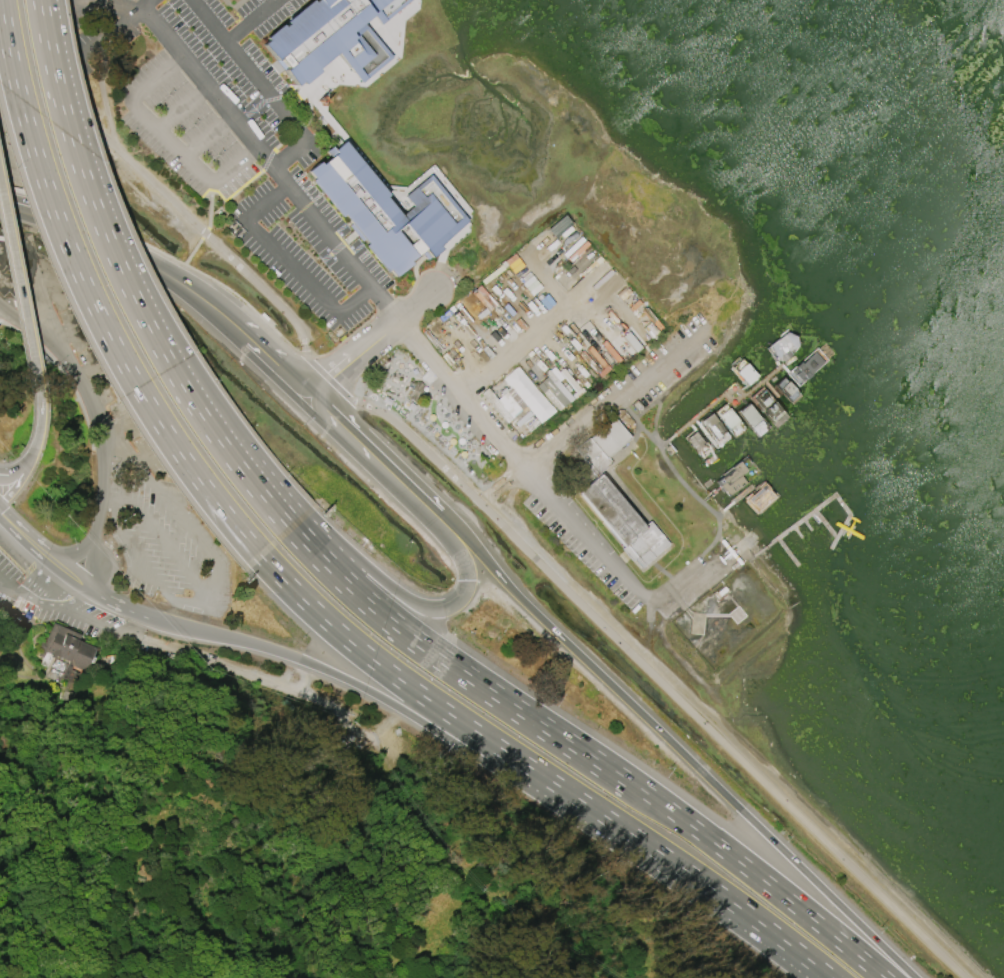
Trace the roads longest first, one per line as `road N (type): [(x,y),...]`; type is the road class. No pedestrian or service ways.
road 1 (motorway): [(915,977),(422,503)]
road 2 (motorway): [(0,2),(24,119),(95,308),(181,456),(262,558)]
road 3 (motorway): [(239,470),(164,358),(119,269),(71,142),(39,0)]
road 4 (motorway): [(144,617),(264,646),(348,680),(511,779),(607,818)]
road 5 (motorway): [(692,827),(442,661),(290,531)]
road 6 (motorway): [(262,558),(375,662),(607,818)]
road 7 (residential): [(400,320),(659,615)]
road 8 (primary): [(308,395),(177,281),(46,214),(0,203)]
road 9 (motorway): [(422,503),(464,574),(459,599),(443,608),(409,600),(290,531)]
road 10 (motorway): [(607,818),(831,977)]
road 11 (motorway): [(0,190),(38,381),(37,437)]
road 12 (motorway): [(884,977),(692,827)]
road 13 (primary): [(422,503),(308,395)]

